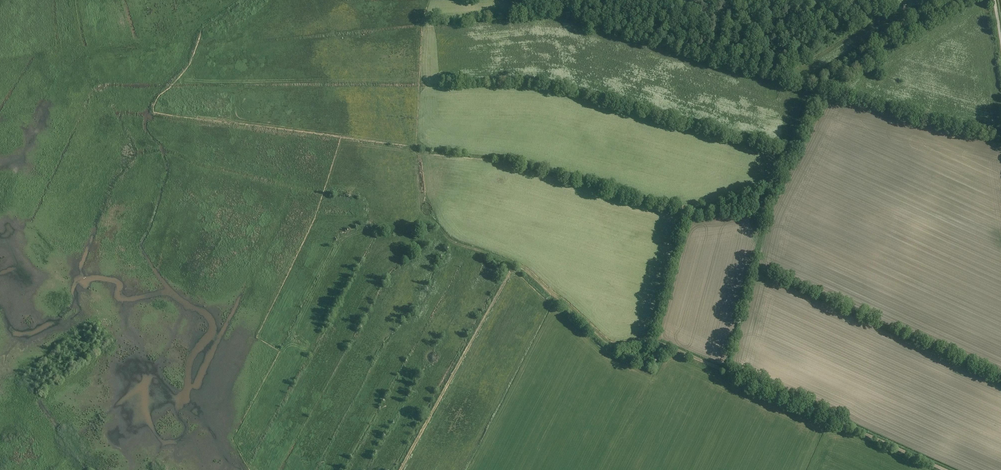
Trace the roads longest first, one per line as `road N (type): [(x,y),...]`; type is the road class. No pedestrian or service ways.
road 1 (track): [(513,264),(615,348),(659,342),(943,469)]

